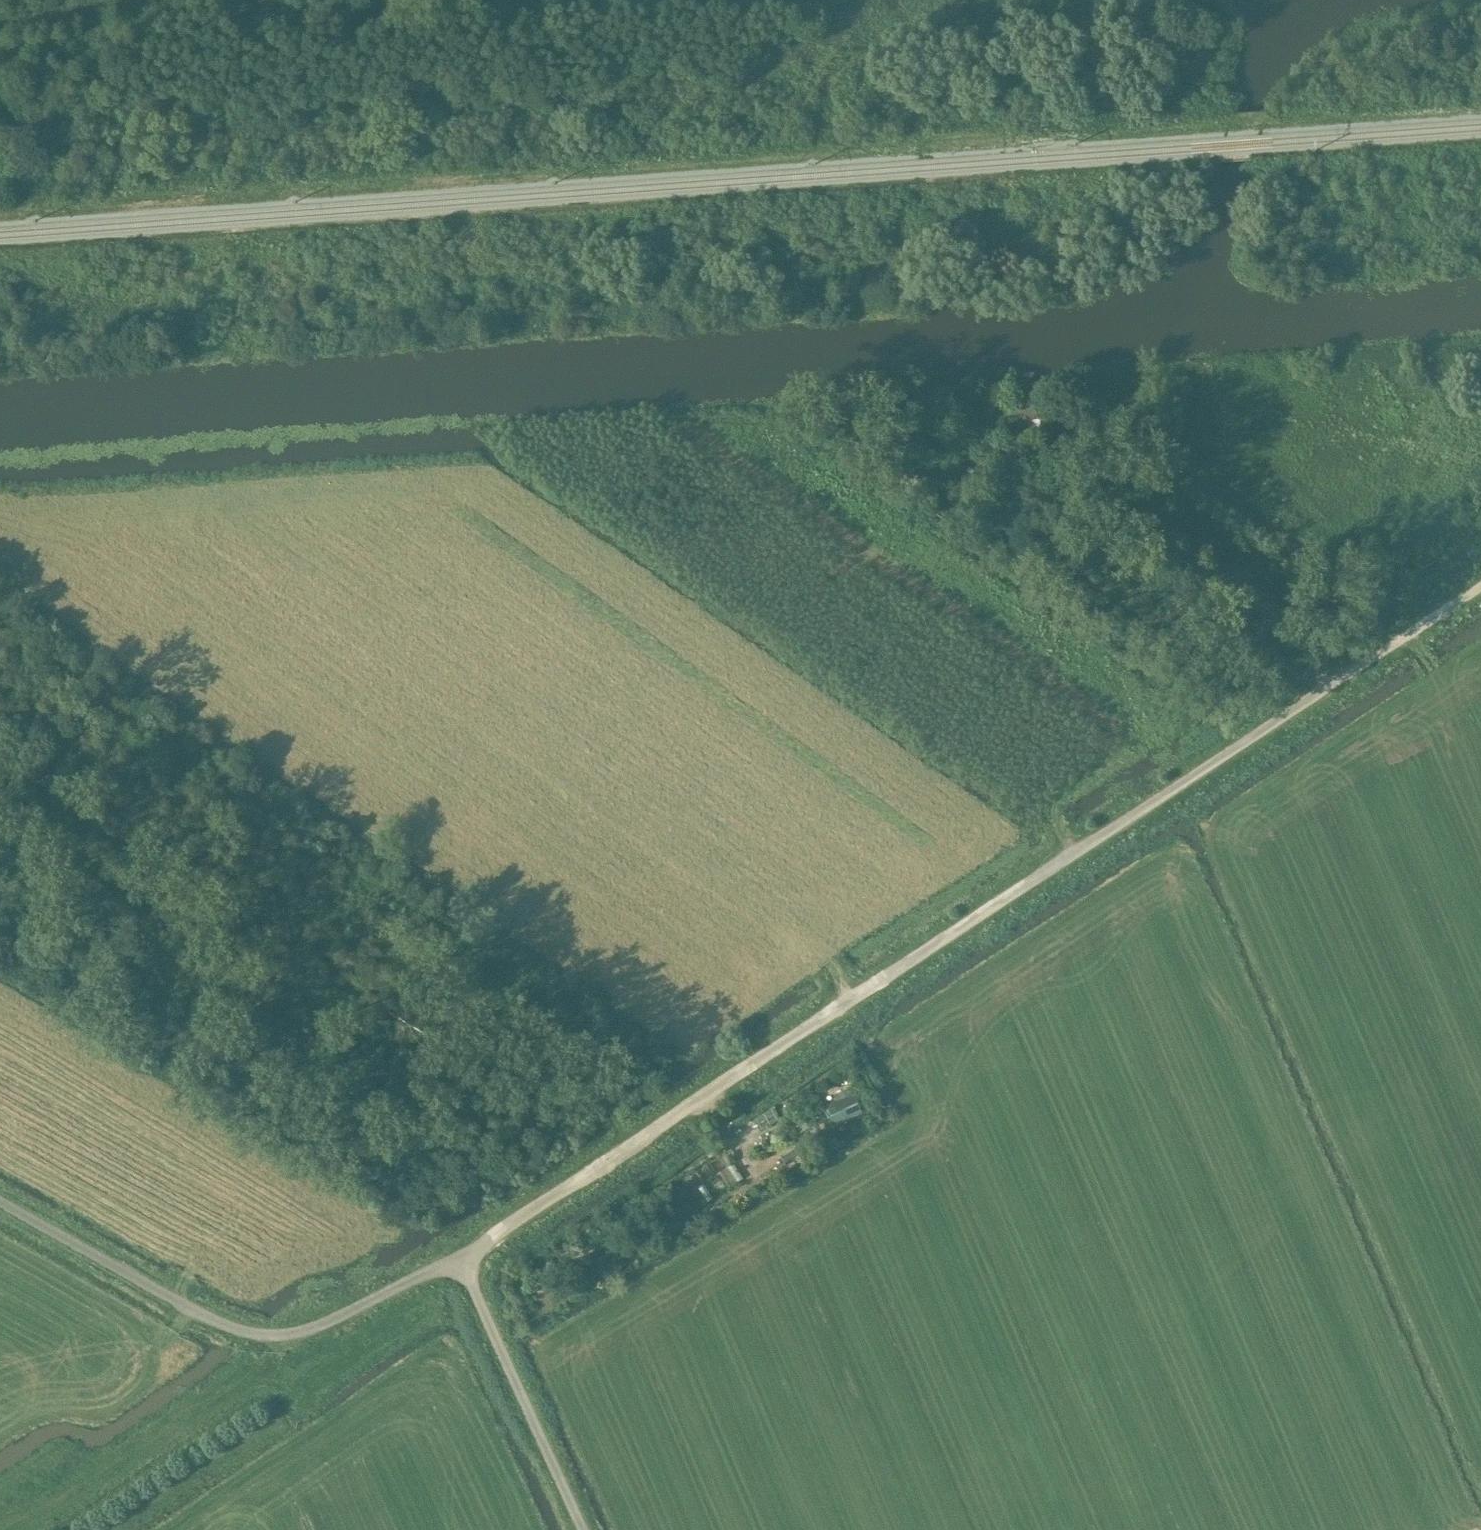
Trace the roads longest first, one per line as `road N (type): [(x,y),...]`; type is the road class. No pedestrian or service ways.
road 1 (track): [(454,1258),(1480,587)]
road 2 (unclassified): [(0,1203),(246,1335),(285,1335),(329,1320),(454,1258)]
road 3 (unclassified): [(580,1529),(454,1258)]

